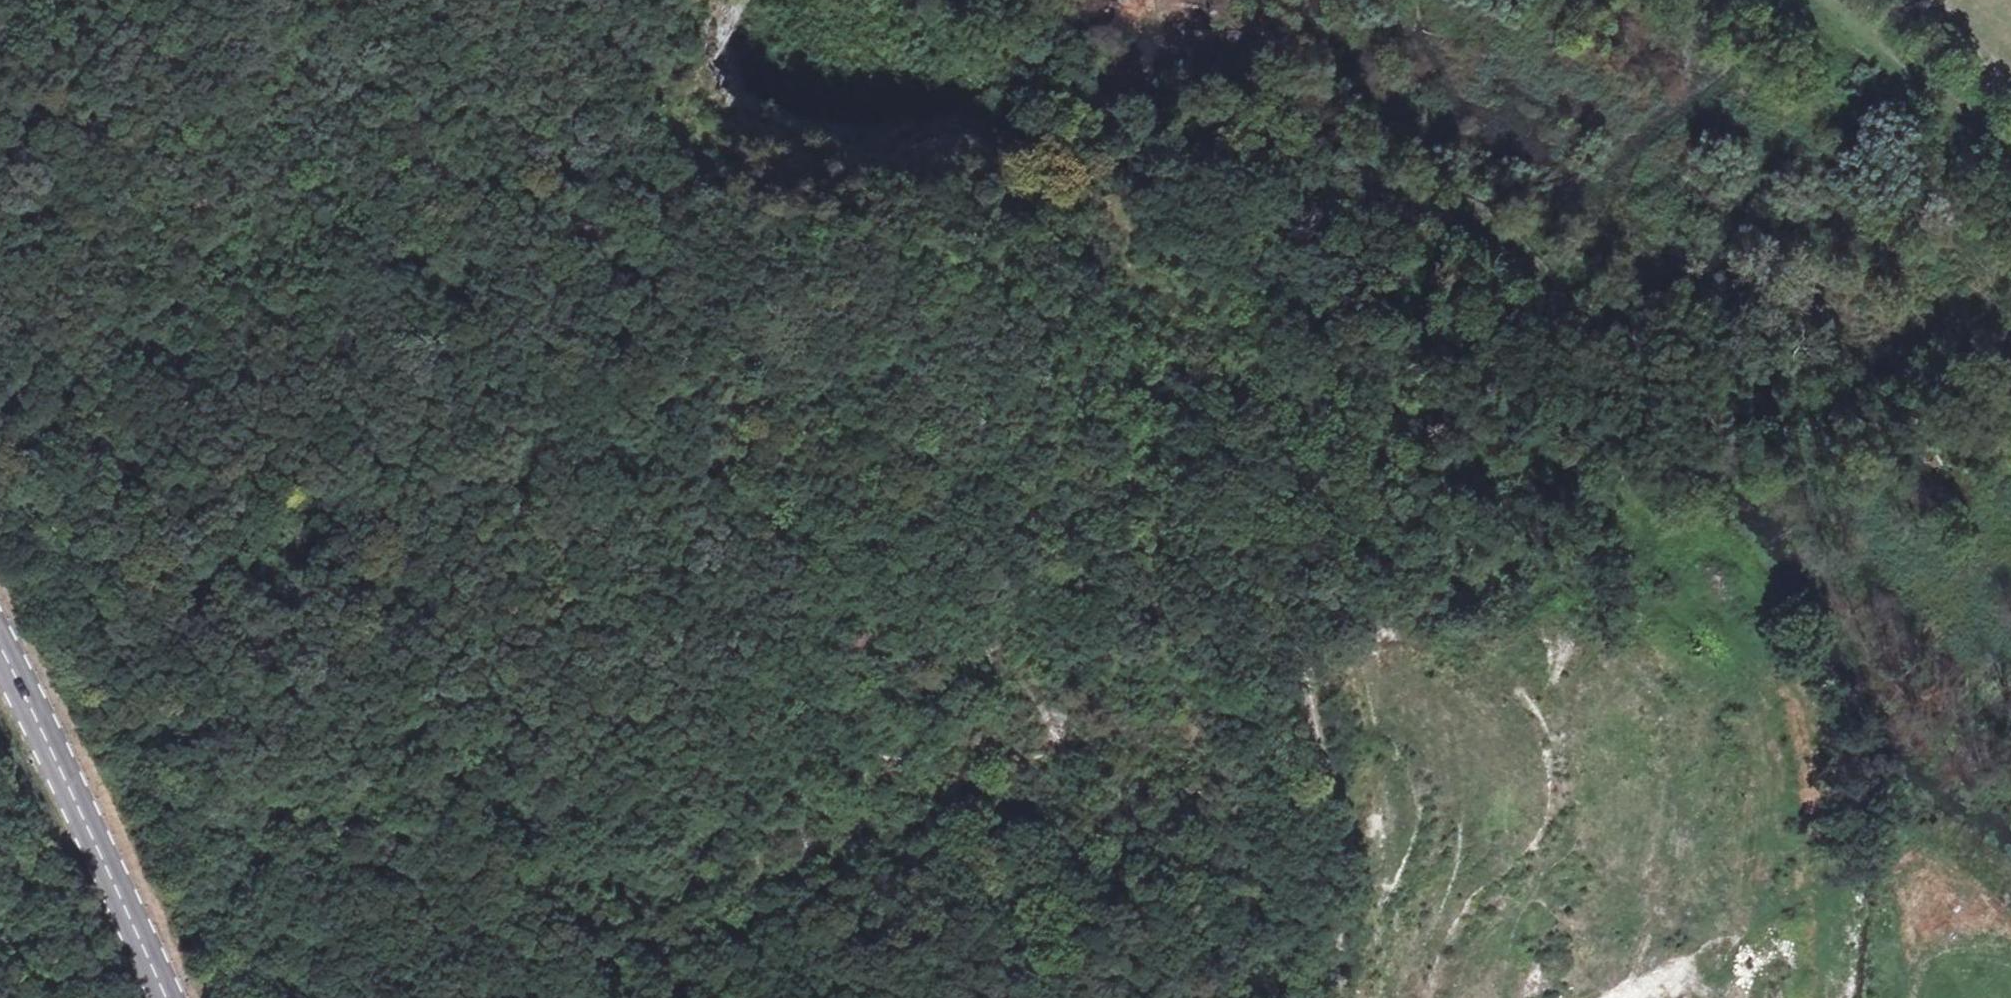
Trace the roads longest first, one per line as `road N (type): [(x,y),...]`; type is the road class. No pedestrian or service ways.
road 1 (secondary): [(166,997),(47,728),(0,652)]
road 2 (track): [(2010,409),(1689,439)]

